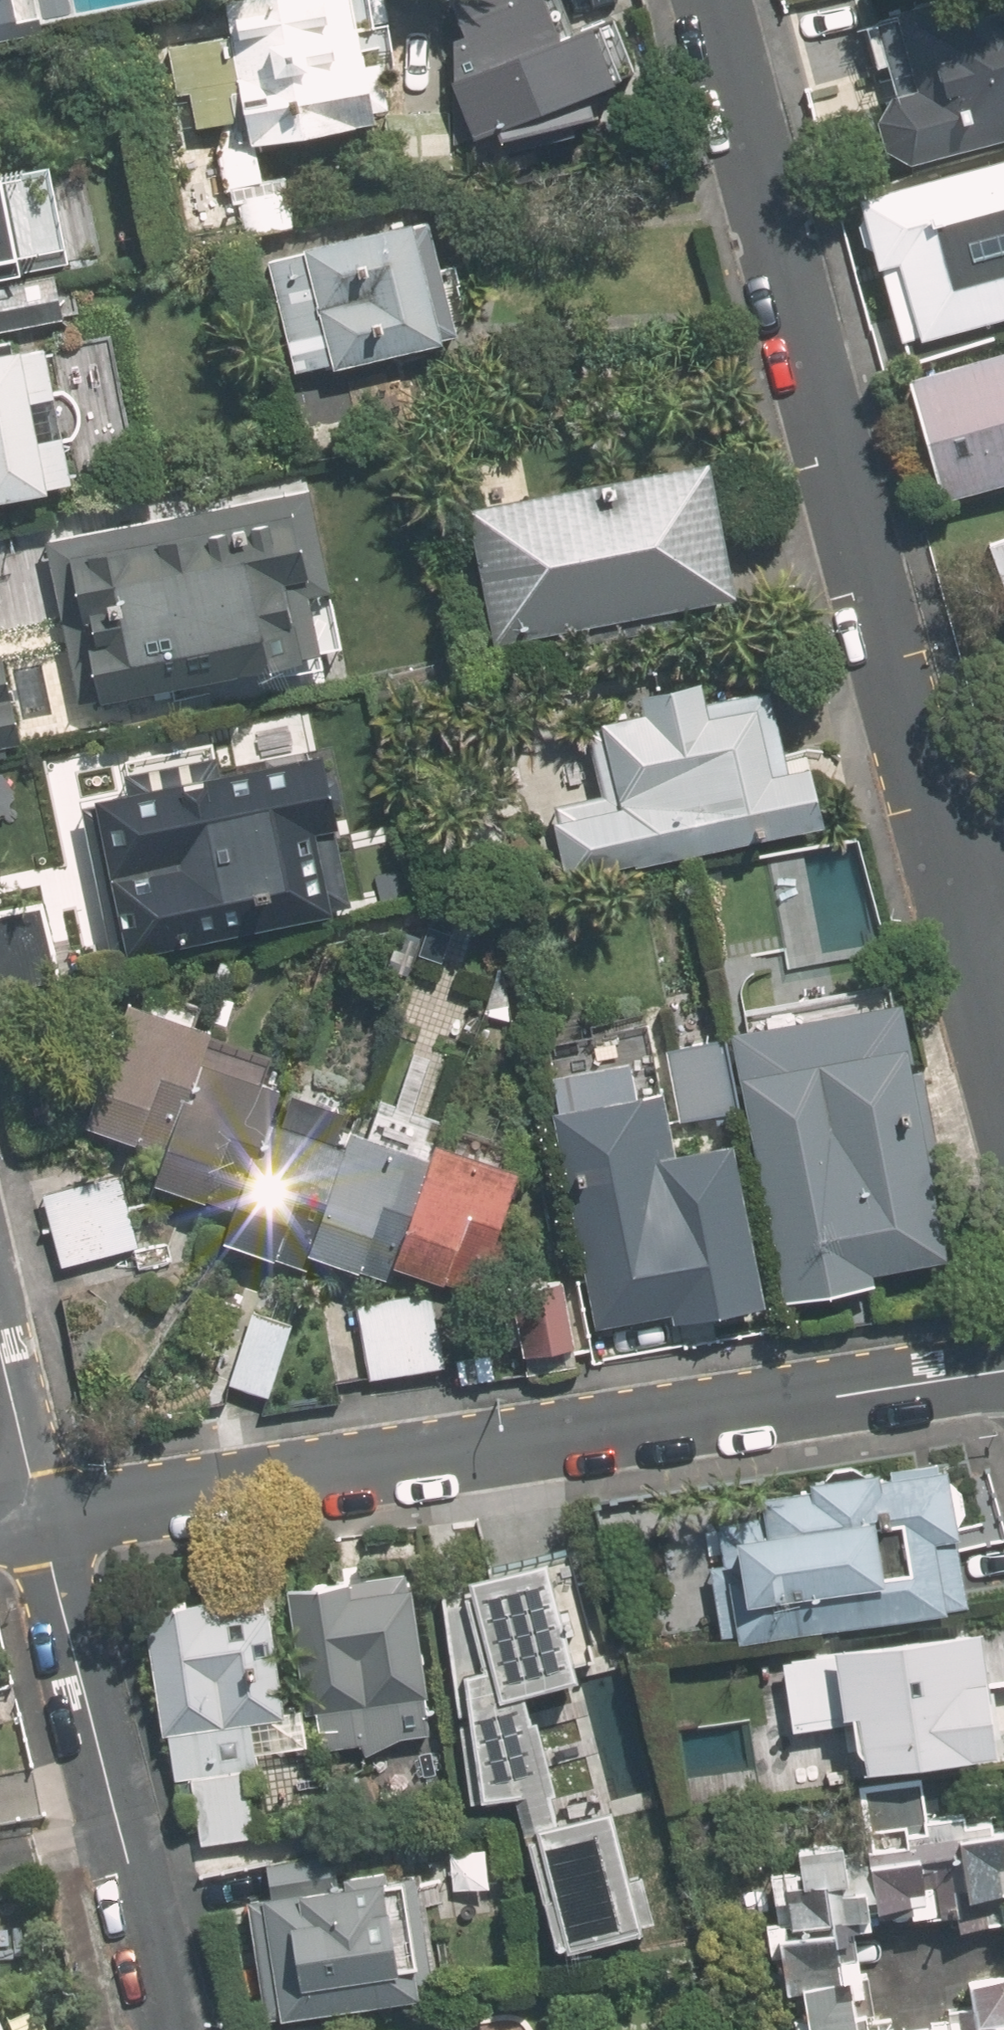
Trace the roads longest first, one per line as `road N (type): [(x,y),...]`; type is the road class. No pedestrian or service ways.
road 1 (residential): [(31,1510),(1003,1367)]
road 2 (residential): [(954,867),(721,0)]
road 3 (residential): [(31,1510),(171,2029)]
road 4 (residential): [(1003,1068),(954,867)]
road 5 (residential): [(0,1376),(31,1510)]

